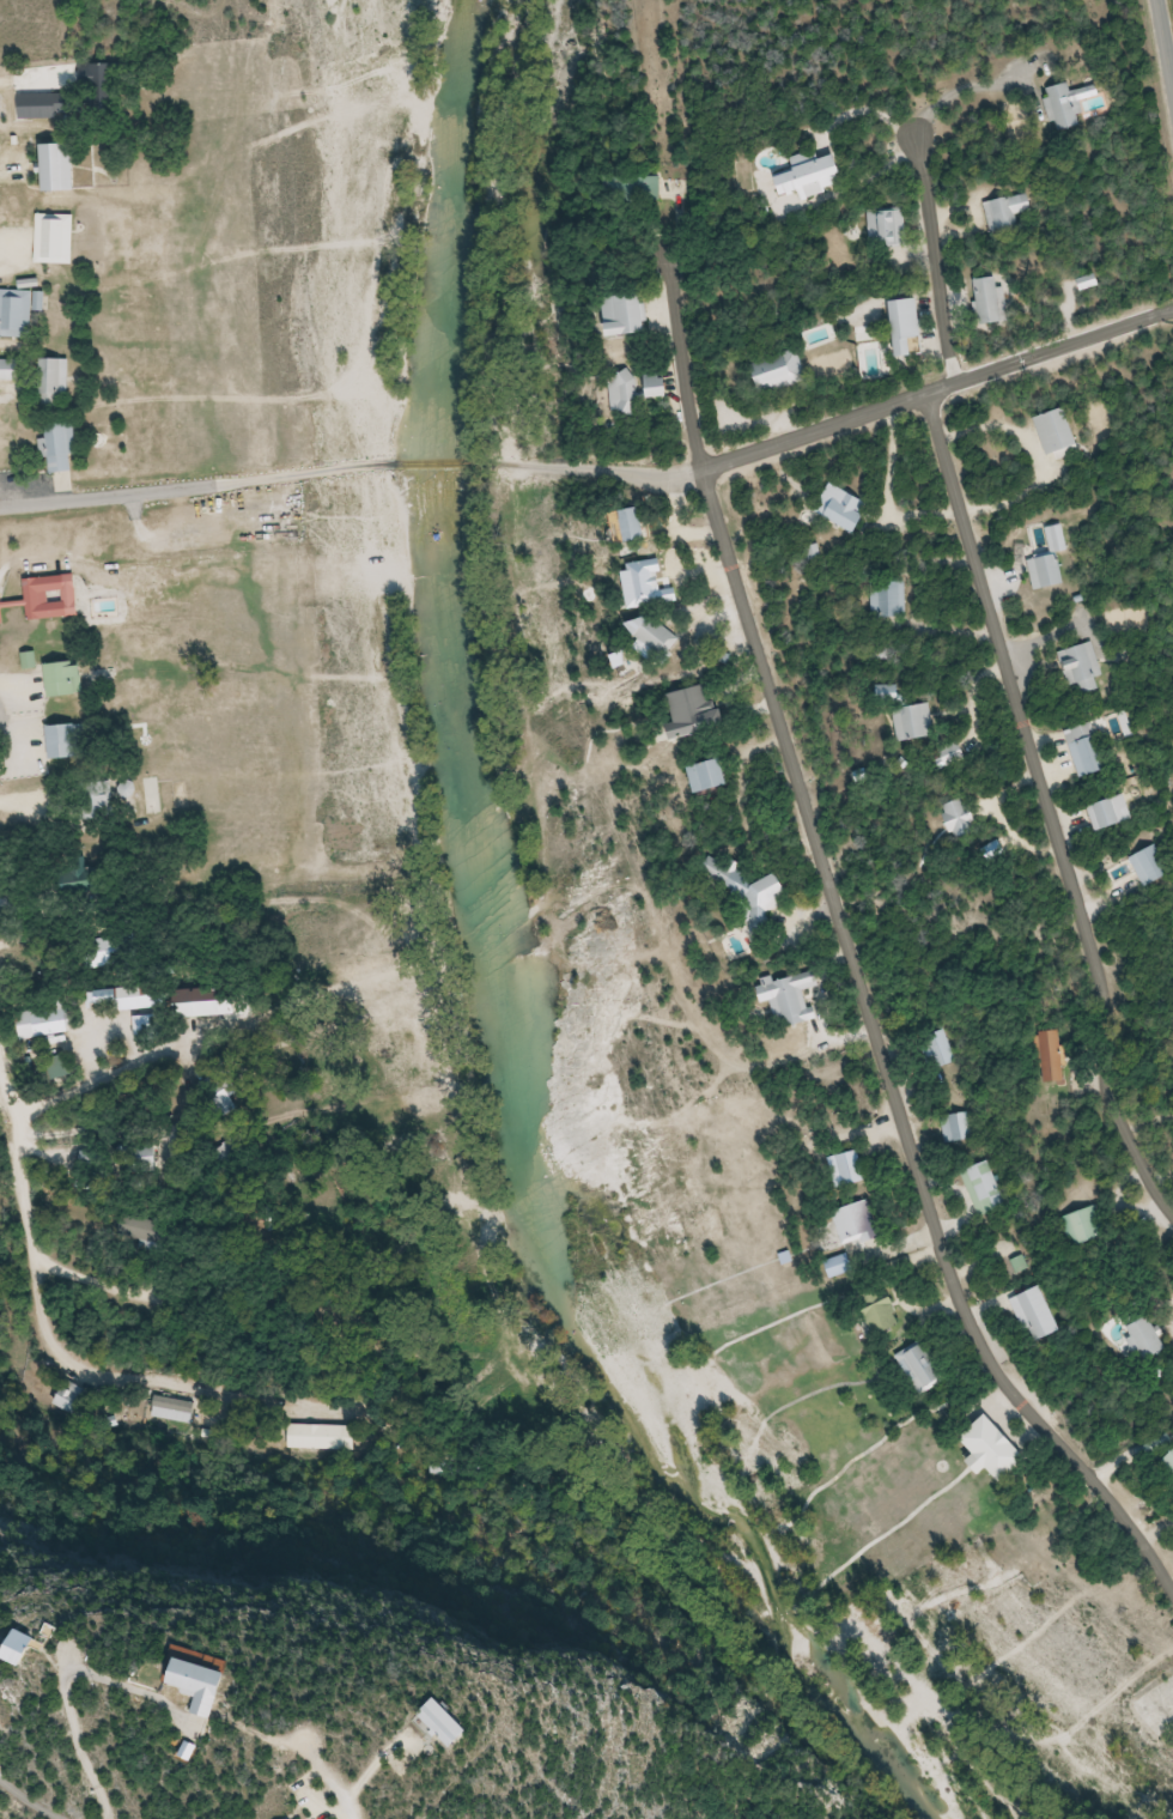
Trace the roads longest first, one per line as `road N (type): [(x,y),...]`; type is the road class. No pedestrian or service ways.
road 1 (residential): [(1172,1559),(1110,1474),(1017,1388),(985,1341),(935,1226),(898,1068),(713,473),(681,302),(677,194)]
road 2 (residential): [(922,398),(1094,963),(1101,1074),(1136,1163),(1172,1218)]
road 3 (residential): [(357,1418),(85,1370),(57,1356),(35,1315),(0,1073)]
road 4 (residential): [(844,423),(1172,312)]
road 5 (residential): [(509,466),(679,480),(844,423)]
road 6 (residential): [(217,485),(399,465),(509,466)]
road 7 (residential): [(916,132),(955,386)]
road 8 (residential): [(0,508),(217,485)]

